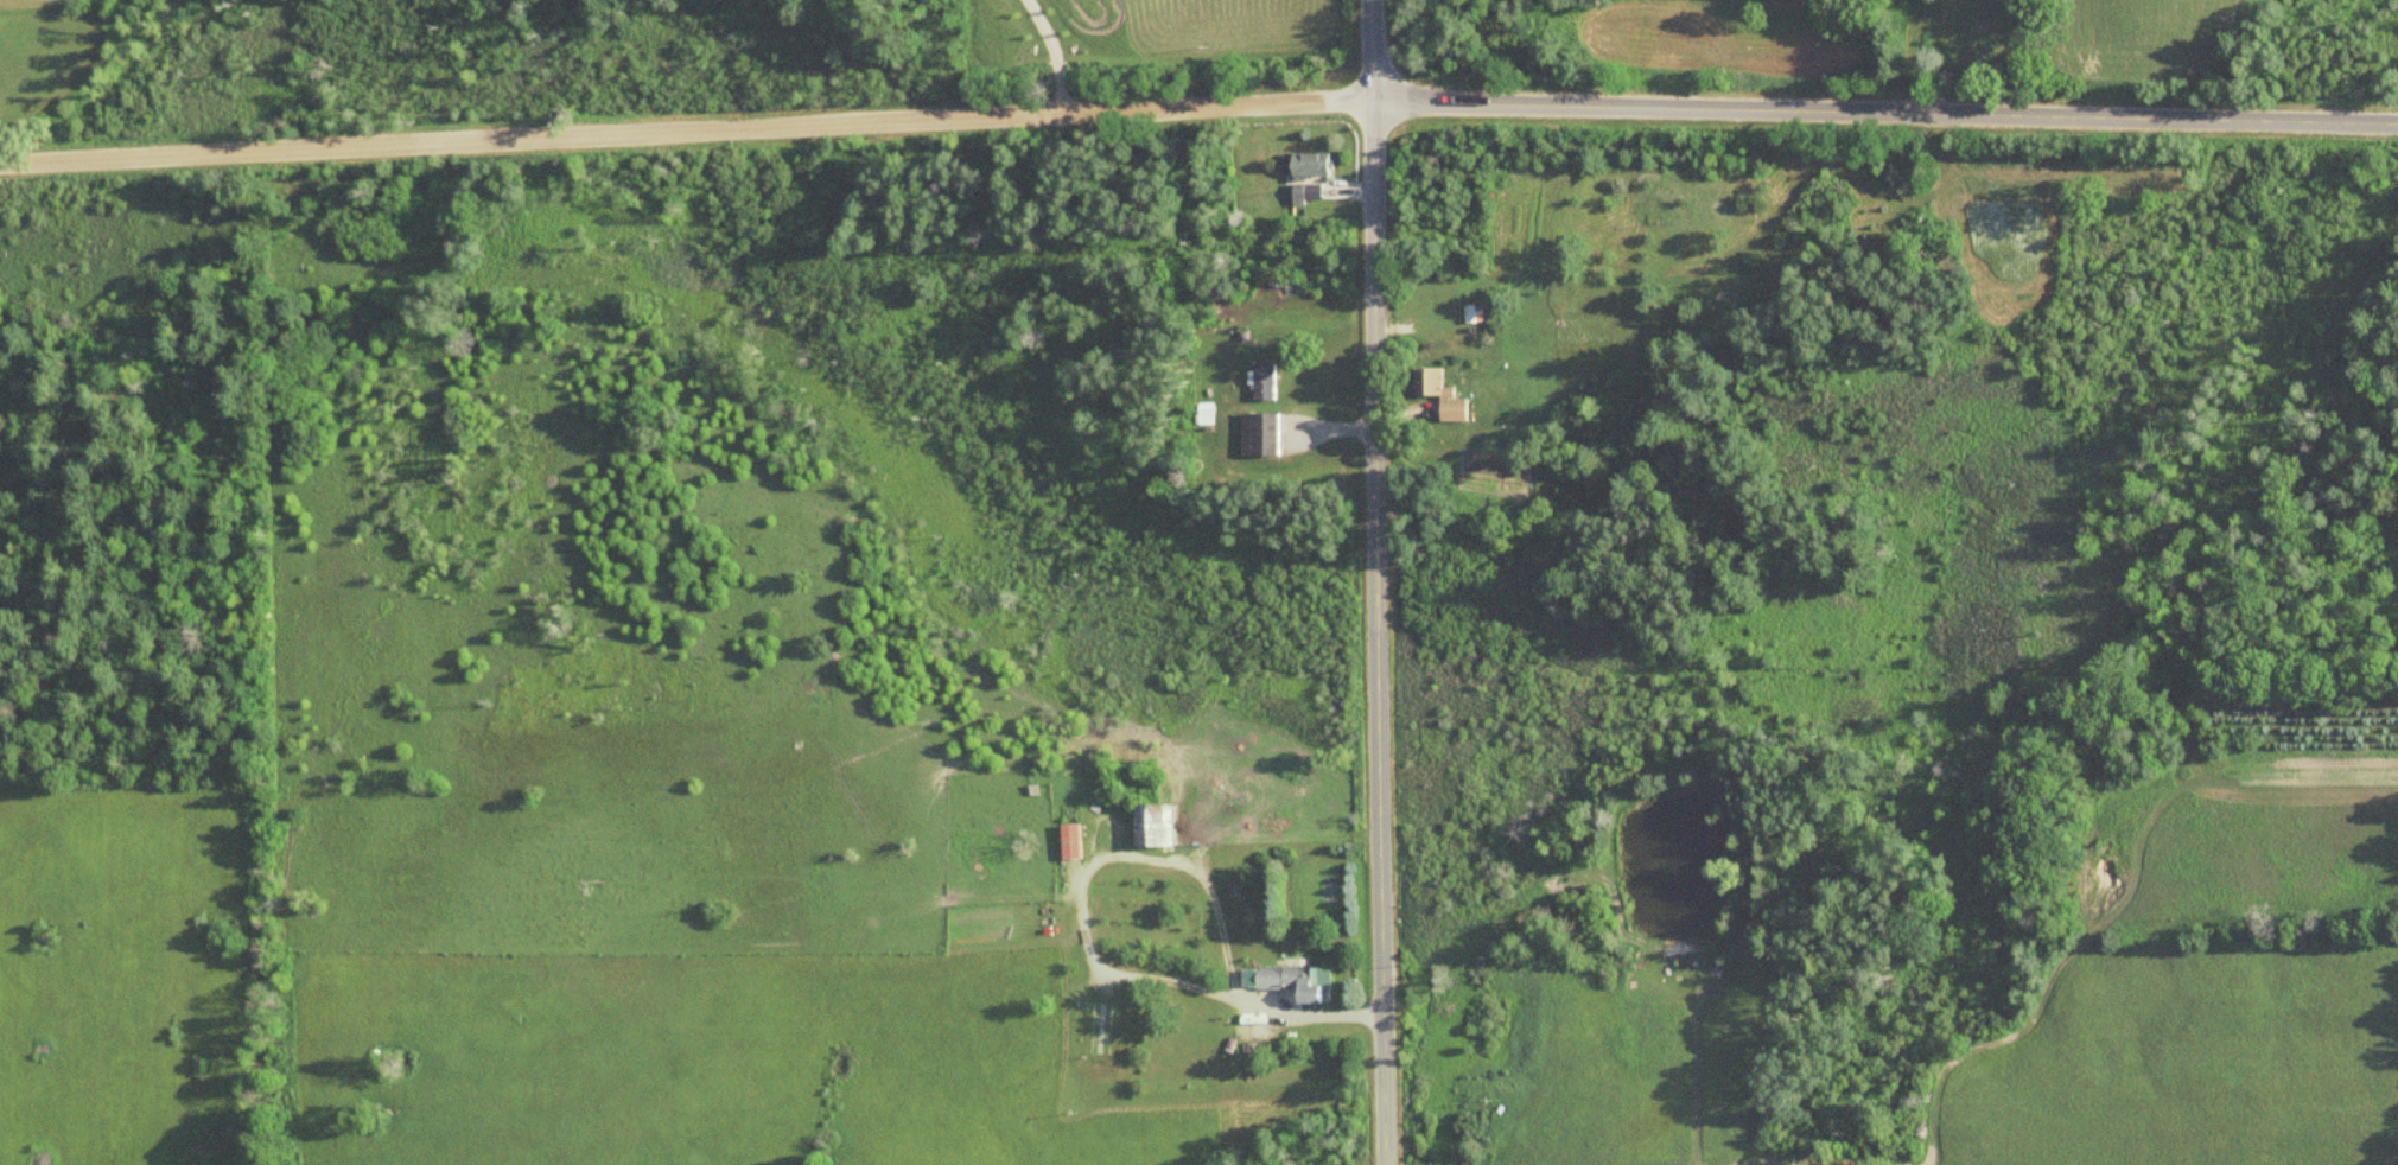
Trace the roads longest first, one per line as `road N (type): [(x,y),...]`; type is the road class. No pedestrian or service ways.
road 1 (residential): [(1369,97),(0,165)]
road 2 (residential): [(1381,1164),(1369,97)]
road 3 (residential): [(2397,125),(1369,97)]

